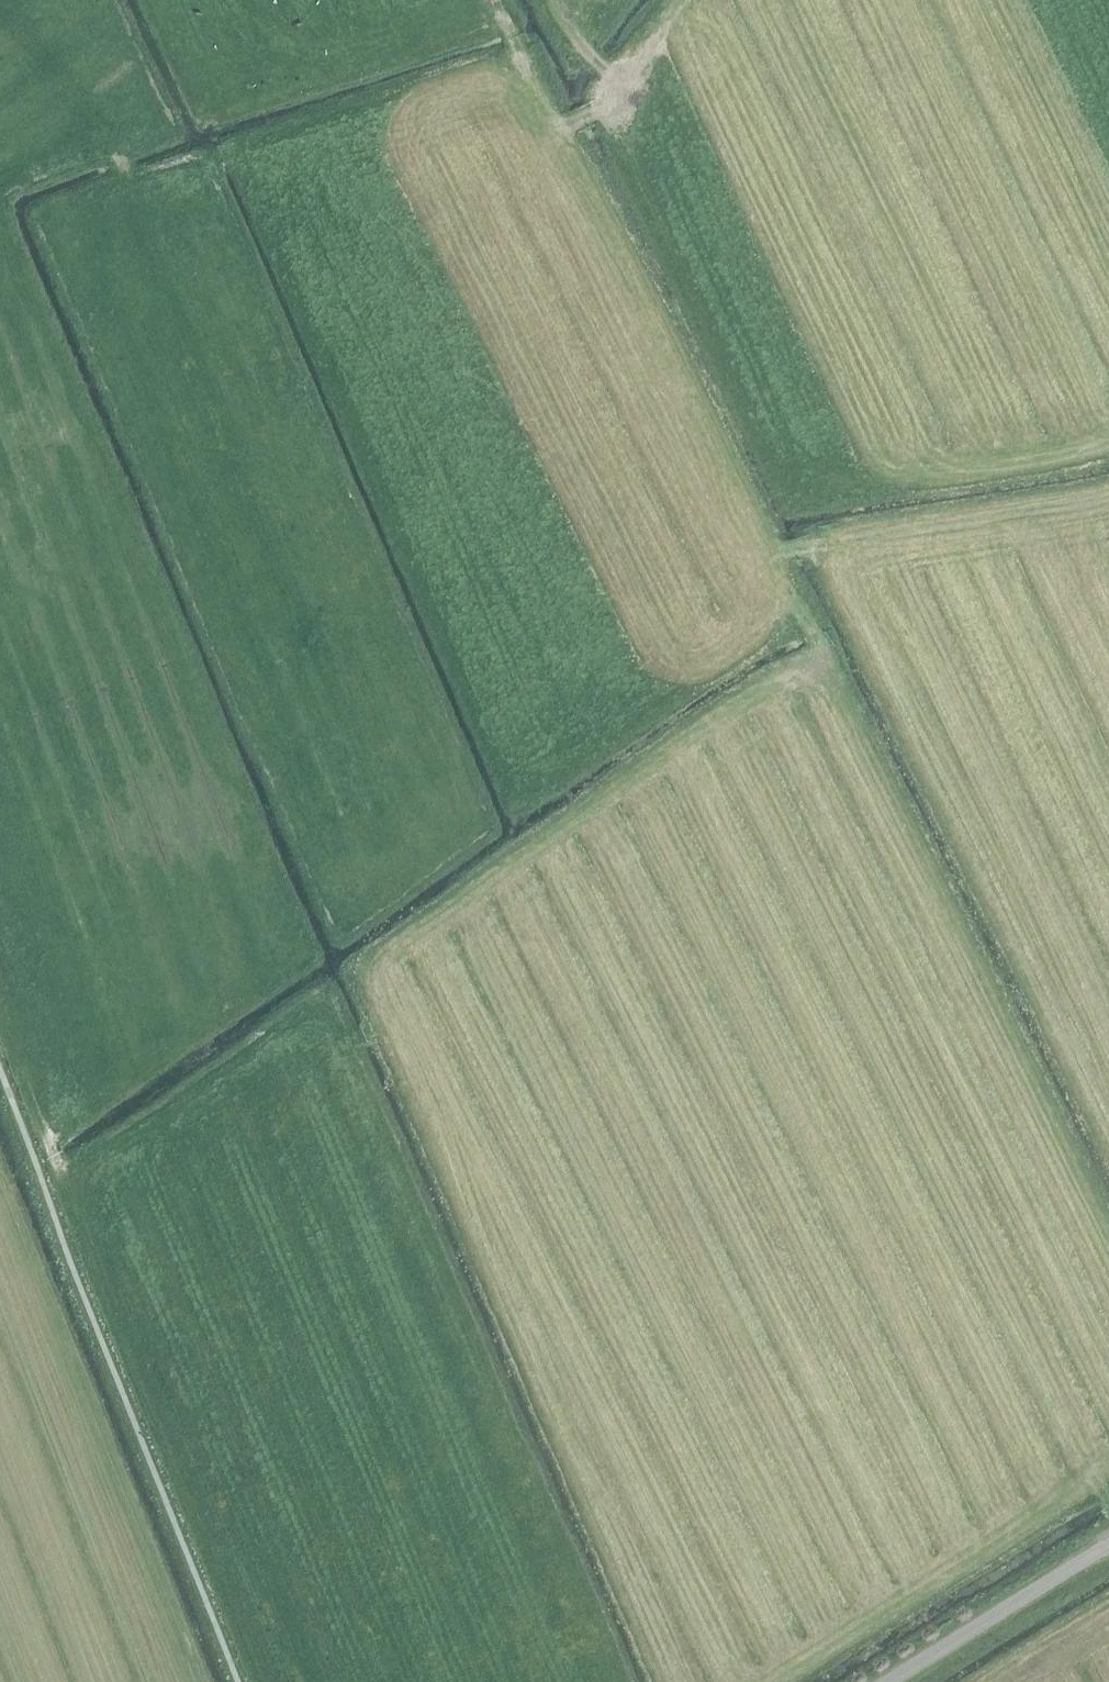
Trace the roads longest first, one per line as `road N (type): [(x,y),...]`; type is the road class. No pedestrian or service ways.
road 1 (unclassified): [(892,1681),(1108,1547)]

